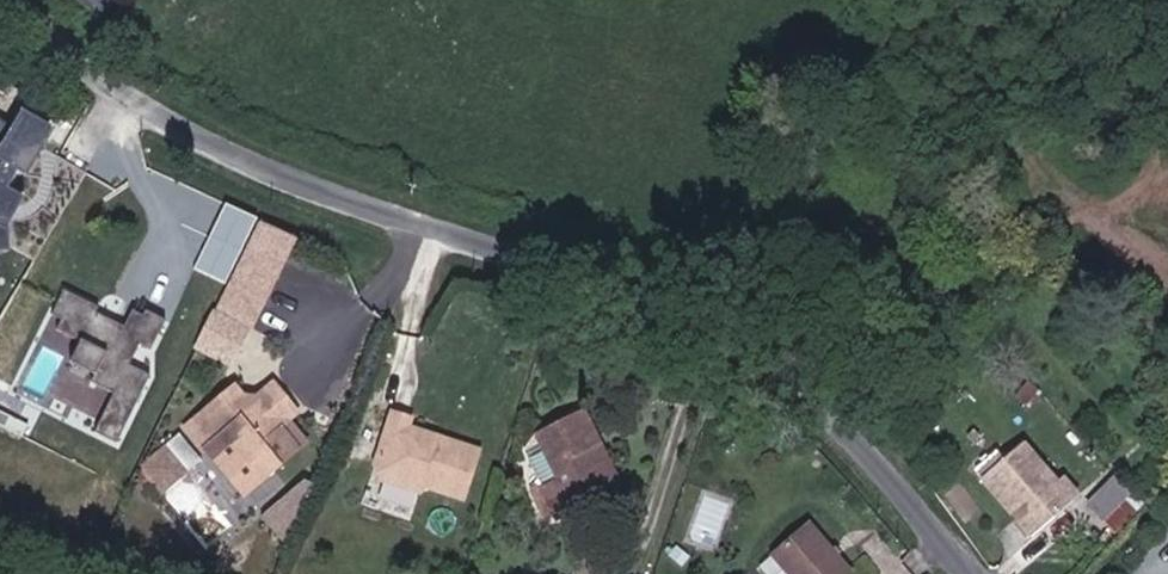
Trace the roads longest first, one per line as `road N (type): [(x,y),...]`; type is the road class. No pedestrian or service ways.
road 1 (unclassified): [(30,0),(117,78),(226,157),(682,307),(780,373),(972,573)]

